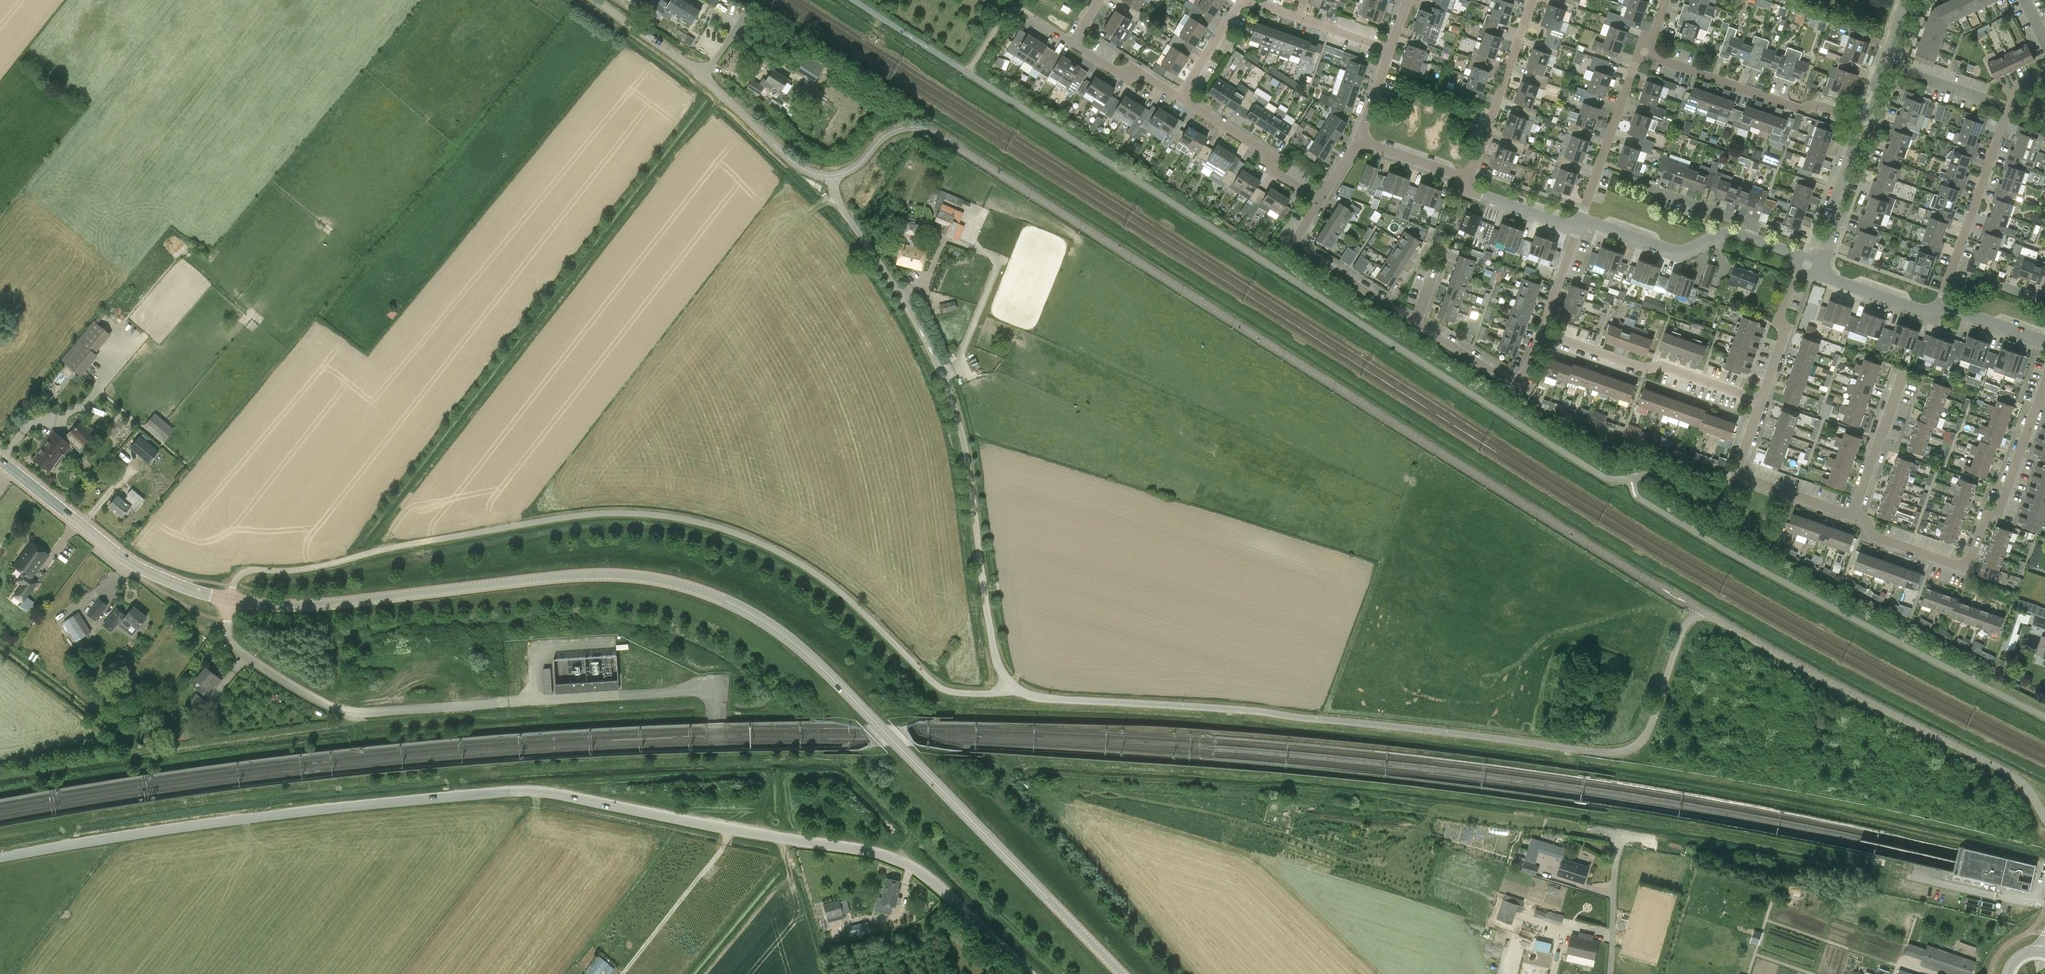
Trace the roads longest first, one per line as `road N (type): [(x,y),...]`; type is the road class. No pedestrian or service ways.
road 1 (unclassified): [(932,353),(962,433),(998,665),(1025,693),(1616,753),(1647,733),(1685,624),(1702,610),(2013,775),(2044,819)]
road 2 (tertiary): [(1119,973),(848,693),(787,636),(734,605),(661,580),(605,574),(306,606),(230,601),(143,569),(0,461)]
road 3 (unclassified): [(0,856),(303,810),(526,789),(906,864),(1029,973)]
road 4 (unclassified): [(932,353),(830,175),(794,162),(702,76)]
road 5 (residential): [(2044,387),(1999,512),(1985,518),(1967,569),(1875,536),(1853,515)]
road 6 (residential): [(1180,98),(1247,1),(1390,50)]
road 7 (residential): [(1940,305),(2014,93),(2044,74)]
road 8 (residential): [(1860,120),(1815,104),(1803,109),(1640,52)]
road 9 (residential): [(1761,400),(1541,333)]
road 10 (residential): [(1853,515),(1736,475),(1761,400)]
road 11 (residential): [(1415,324),(1292,246),(1320,201)]
road 12 (residential): [(1467,185),(1533,0)]
road 13 (residential): [(1579,224),(1640,52)]
road 14 (residential): [(1541,333),(1514,389),(1415,324)]
road 15 (residential): [(1749,238),(1722,233),(1680,252),(1579,224)]
road 16 (residential): [(1320,201),(1275,172),(1271,156),(1180,98)]
road 17 (residential): [(1816,269),(1840,218),(1834,207),(1860,120)]
road 18 (residential): [(1853,515),(1904,372)]
road 19 (residential): [(1761,400),(1799,256)]
road 20 (residential): [(1940,305),(1936,315),(1816,269)]
road 21 (unclassified): [(1611,973),(1619,838)]
road 22 (unclassified): [(702,76),(595,0)]
road 23 (residential): [(1860,120),(1905,0)]
road 24 (residential): [(1749,238),(1754,224),(1650,189)]
road 25 (residential): [(1180,98),(1072,43)]
road 26 (residential): [(1579,224),(1467,185)]

